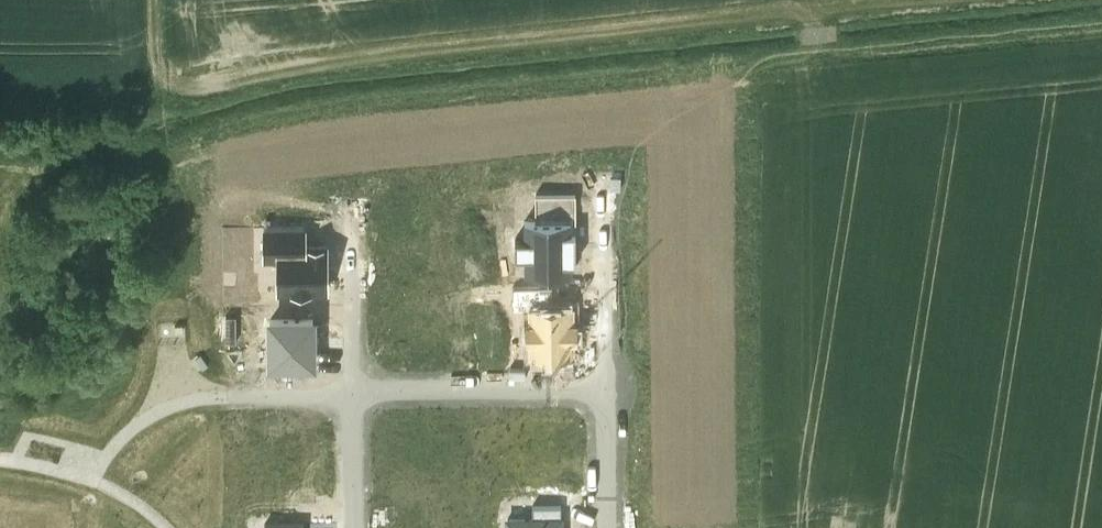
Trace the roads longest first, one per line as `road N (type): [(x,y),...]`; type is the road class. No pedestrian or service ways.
road 1 (residential): [(354,396),(604,390)]
road 2 (residential): [(604,390),(604,190)]
road 3 (residential): [(354,396),(348,218)]
road 4 (residential): [(605,527),(604,390)]
road 5 (residential): [(355,527),(354,396)]

